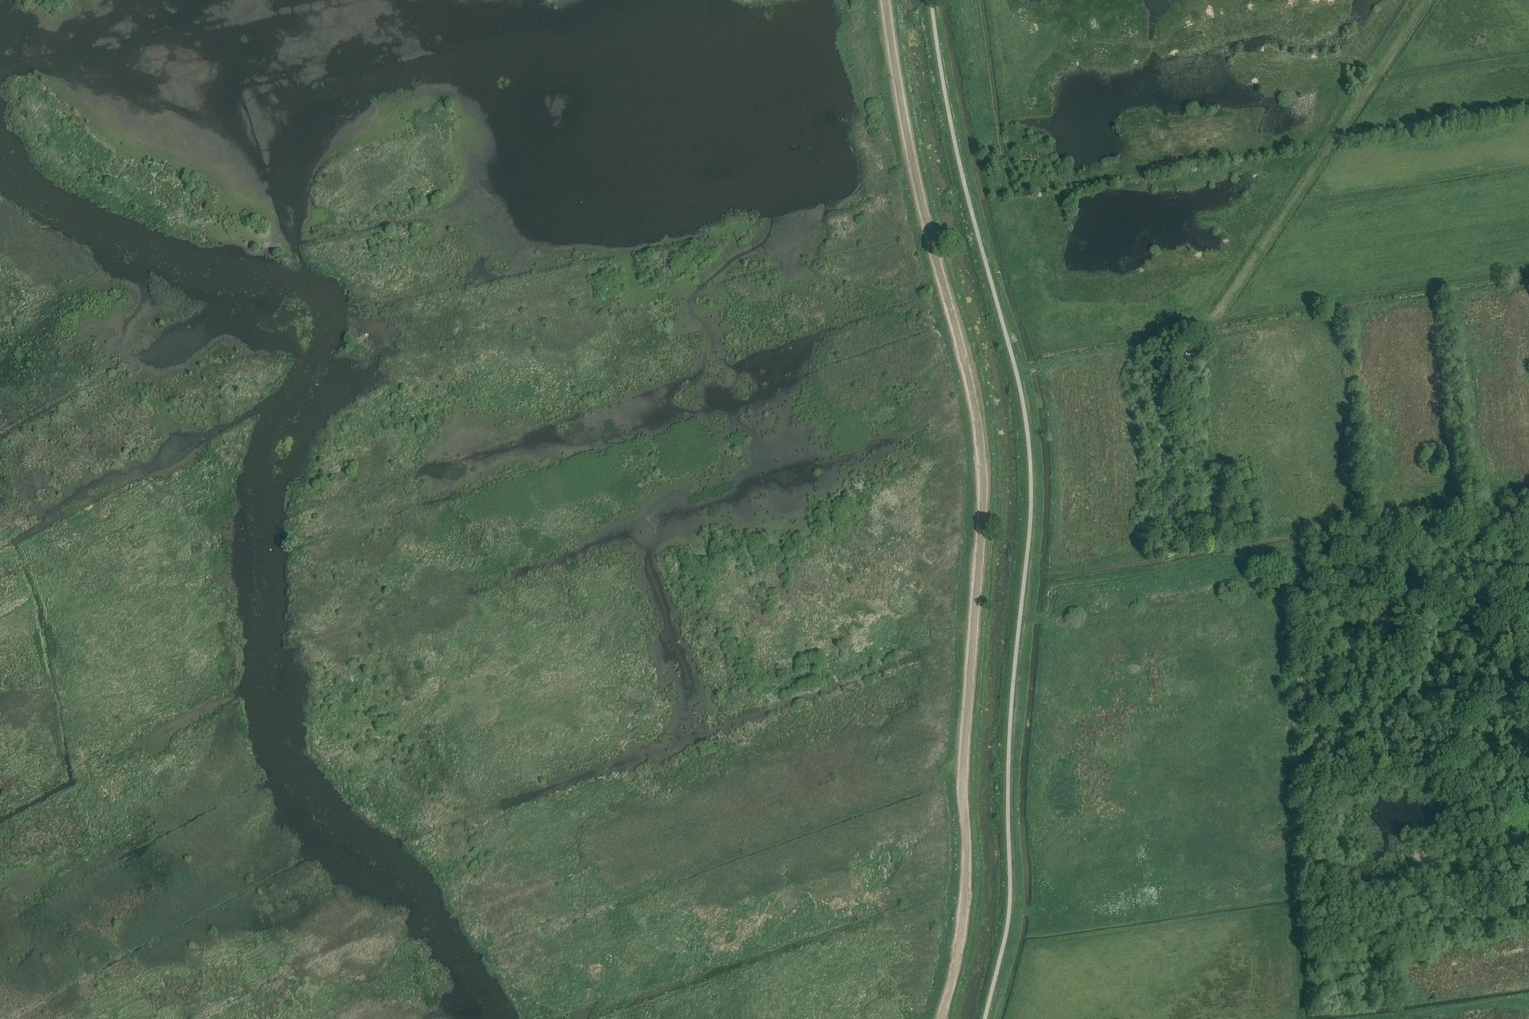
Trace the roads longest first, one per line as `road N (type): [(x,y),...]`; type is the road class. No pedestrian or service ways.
road 1 (track): [(943,1018),(967,894),(965,747),(985,459),(973,376),(928,228),(888,0)]
road 2 (track): [(1424,0),(1223,306)]

